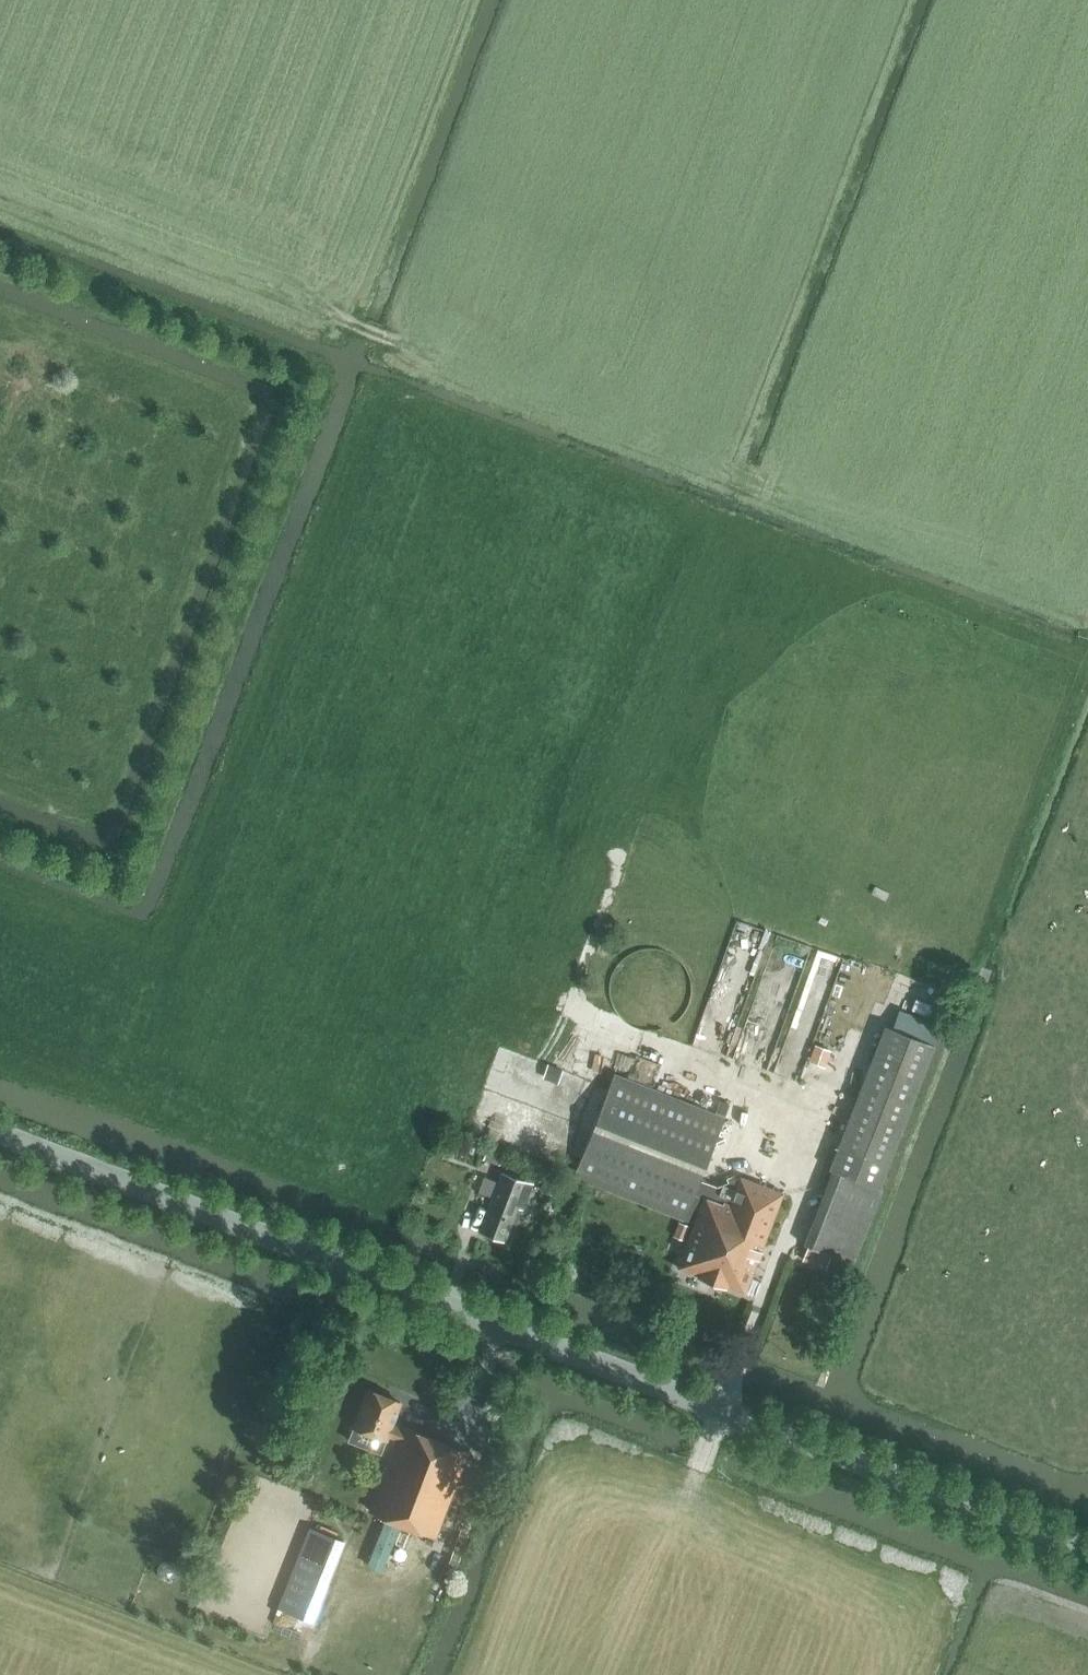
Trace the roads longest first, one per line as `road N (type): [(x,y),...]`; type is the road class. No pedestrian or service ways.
road 1 (unclassified): [(1087,1550),(0,1134)]

